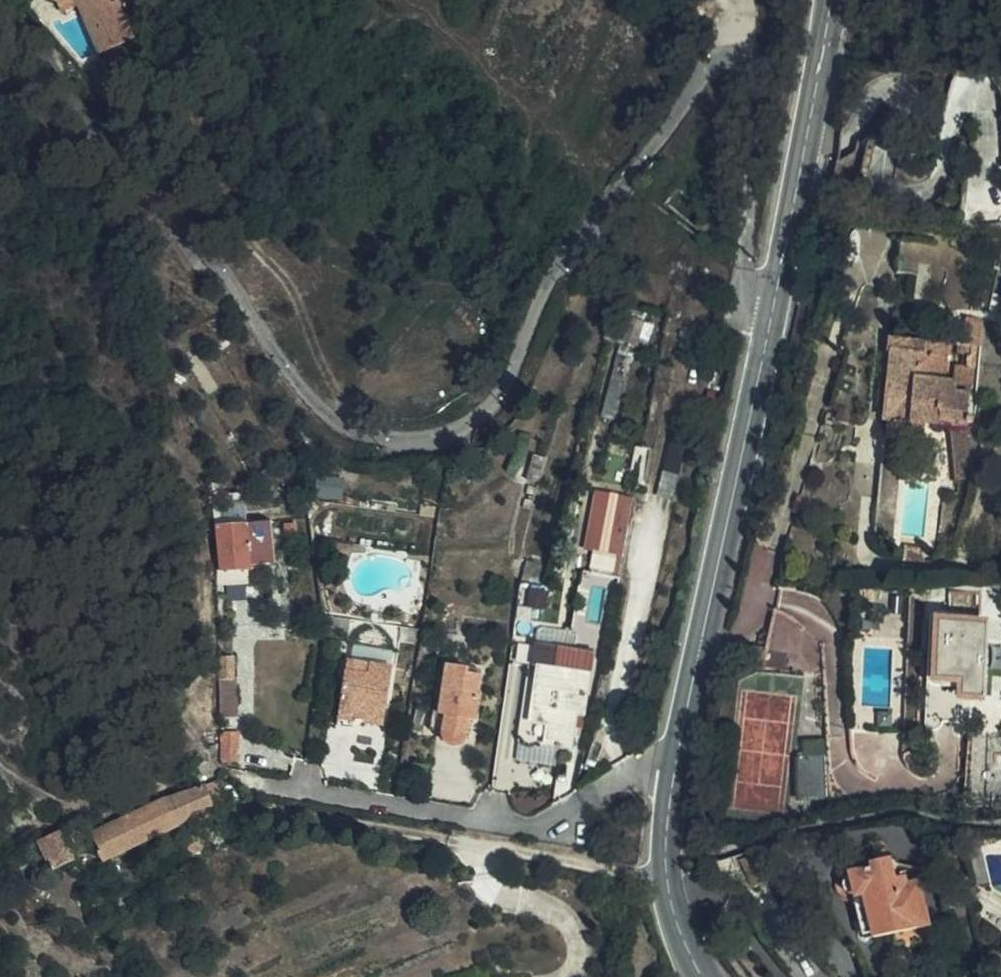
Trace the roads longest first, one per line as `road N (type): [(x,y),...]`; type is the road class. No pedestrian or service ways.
road 1 (residential): [(774,301),(743,286),(762,98),(755,70),(732,60),(717,65),(564,260),(495,405),(443,436),(361,434),(323,411),(283,364),(216,256),(88,113)]
road 2 (secondary): [(675,769),(774,301)]
road 3 (residential): [(675,769),(631,774),(571,815),(526,828),(249,784)]
road 4 (secondary): [(774,301),(836,0)]
road 5 (secondary): [(703,976),(682,951),(666,877),(675,769)]
road 6 (residential): [(88,113),(0,9)]

